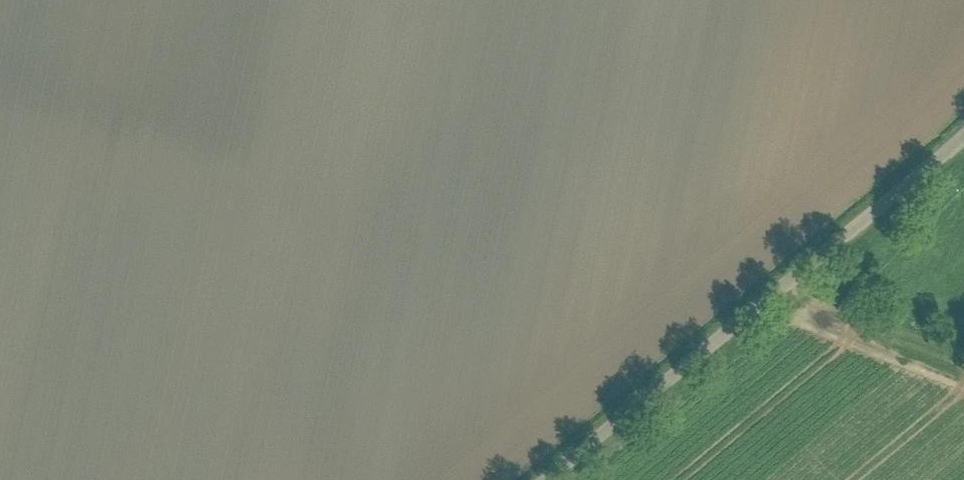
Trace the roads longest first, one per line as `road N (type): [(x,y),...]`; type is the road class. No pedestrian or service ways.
road 1 (unclassified): [(963,135),(546,479)]

